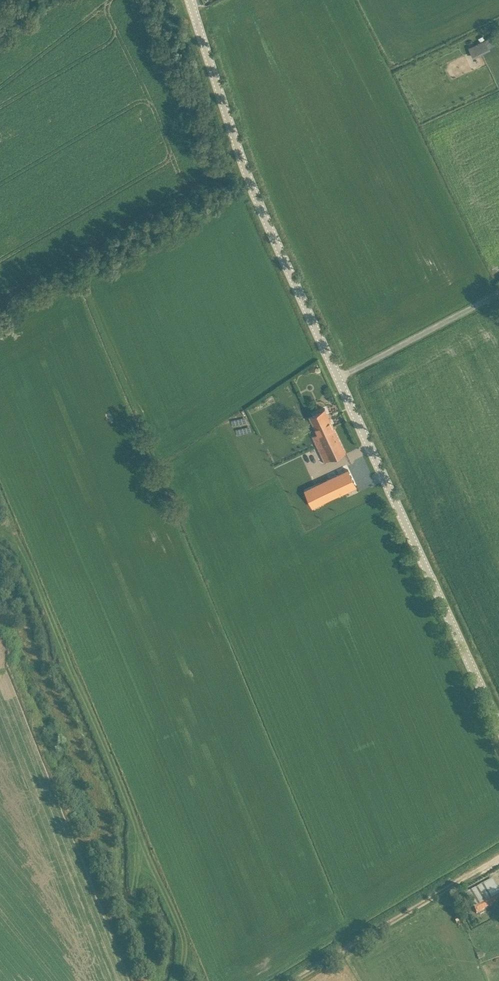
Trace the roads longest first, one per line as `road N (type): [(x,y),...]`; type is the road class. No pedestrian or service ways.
road 1 (unclassified): [(498,720),(272,236),(190,0)]
road 2 (track): [(498,858),(290,980)]

